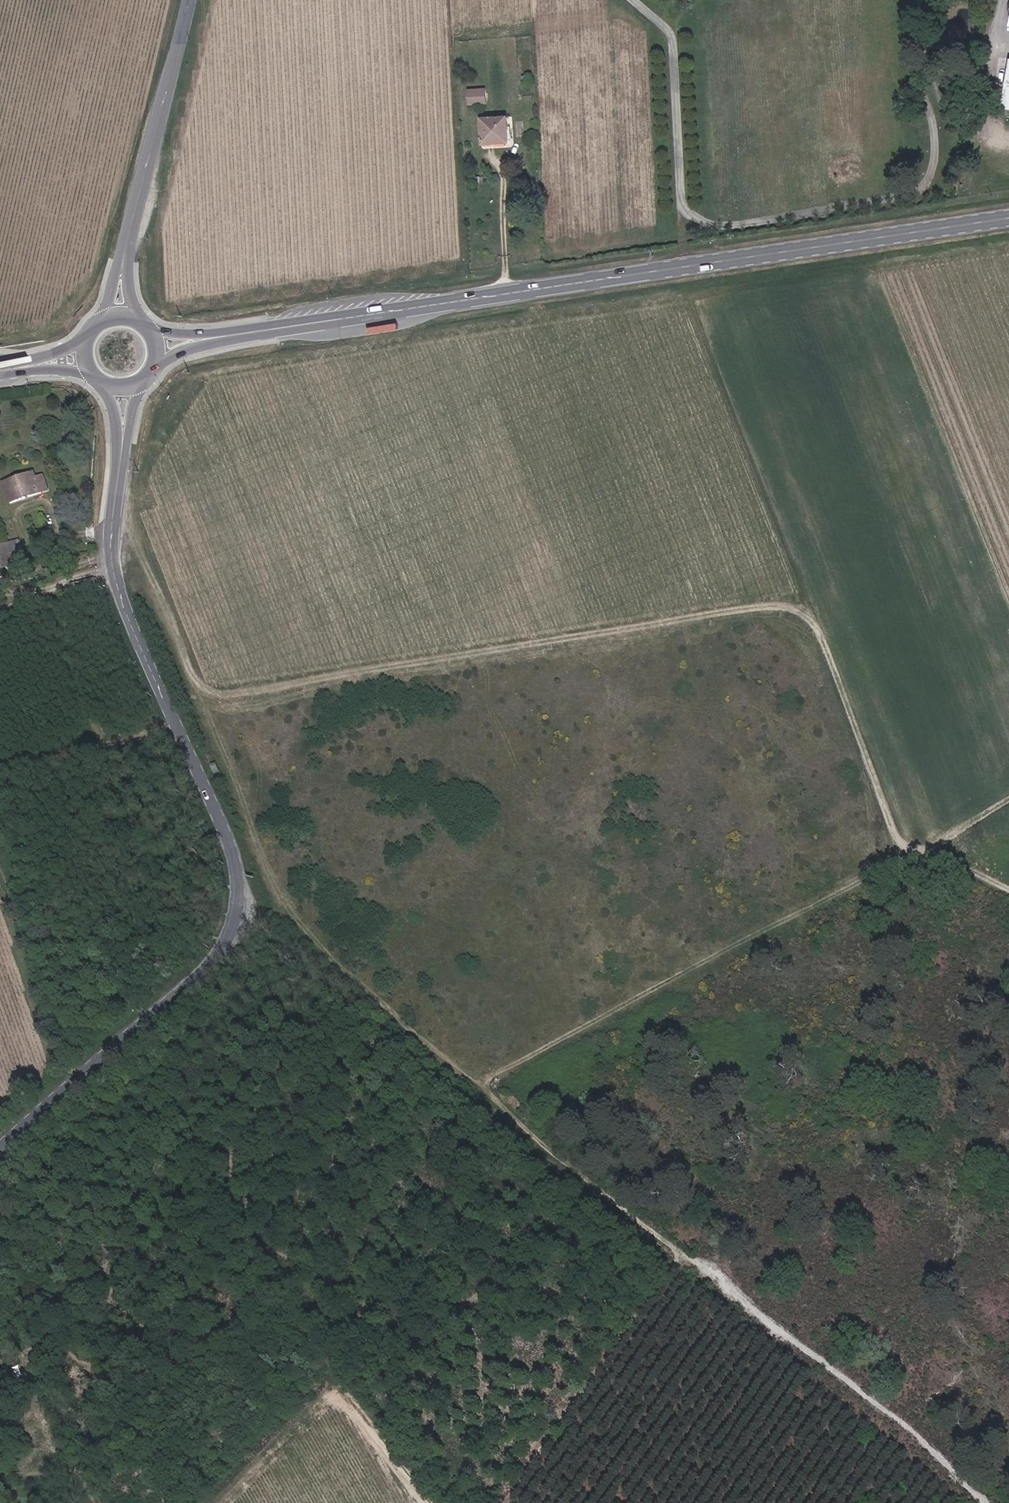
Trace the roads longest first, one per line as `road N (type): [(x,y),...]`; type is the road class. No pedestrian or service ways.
road 1 (tertiary): [(0,1152),(188,987),(217,955),(237,895),(226,834),(126,617),(113,571),(121,457)]
road 2 (primary): [(243,334),(1008,216)]
road 3 (unclassified): [(128,240),(187,0)]

